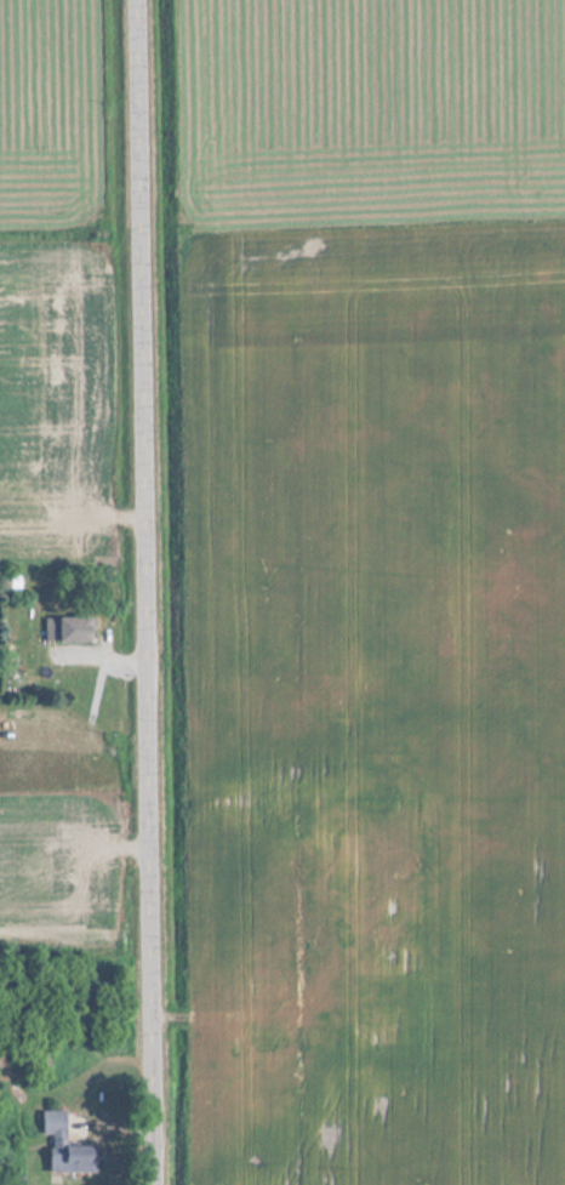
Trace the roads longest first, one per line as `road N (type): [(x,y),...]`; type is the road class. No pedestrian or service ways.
road 1 (residential): [(153,1184),(135,0)]

